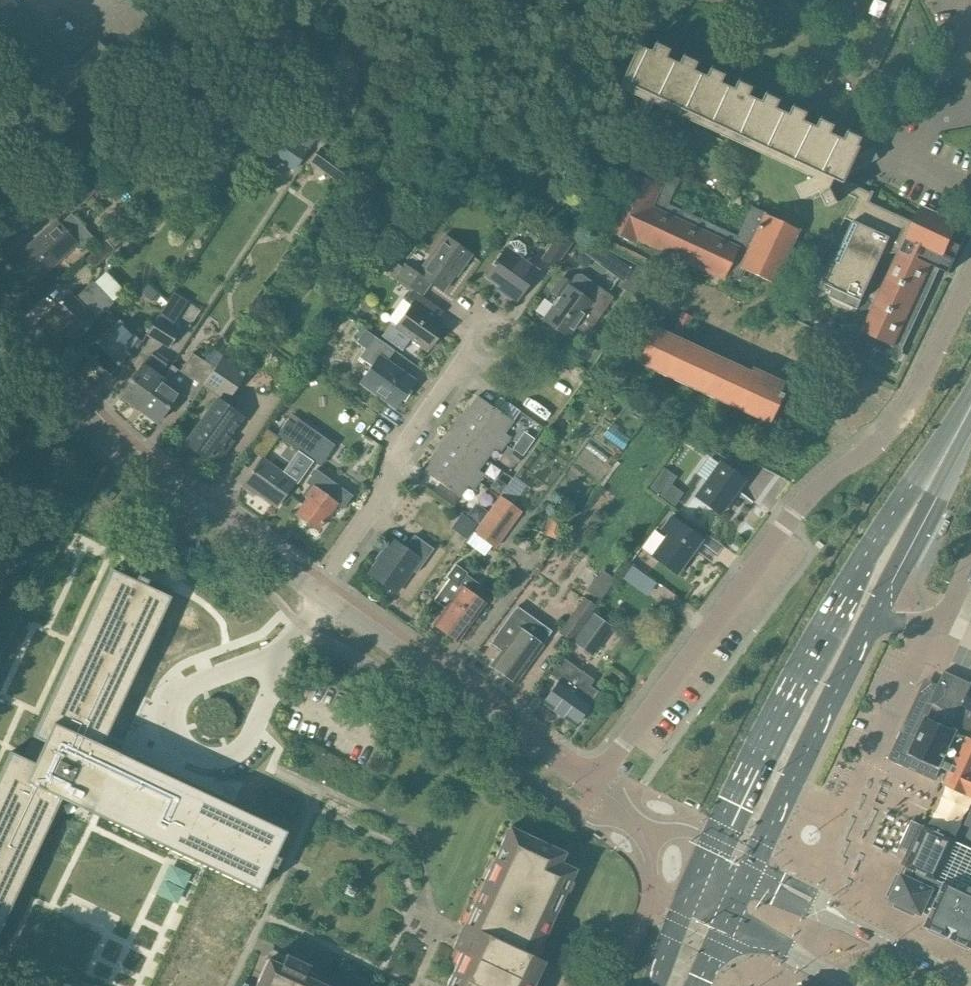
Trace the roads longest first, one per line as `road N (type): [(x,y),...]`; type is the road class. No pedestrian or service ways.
road 1 (residential): [(594,786),(810,493),(909,408),(970,283)]
road 2 (primary): [(961,428),(931,458),(823,625),(704,859)]
road 3 (tertiary): [(311,591),(104,434),(0,322)]
road 4 (tertiary): [(594,786),(311,591)]
road 5 (residential): [(311,591),(490,322)]
road 6 (primary): [(747,879),(870,626)]
road 7 (primary): [(870,626),(961,428)]
road 8 (residential): [(869,763),(938,623)]
road 9 (tertiary): [(970,985),(838,922)]

